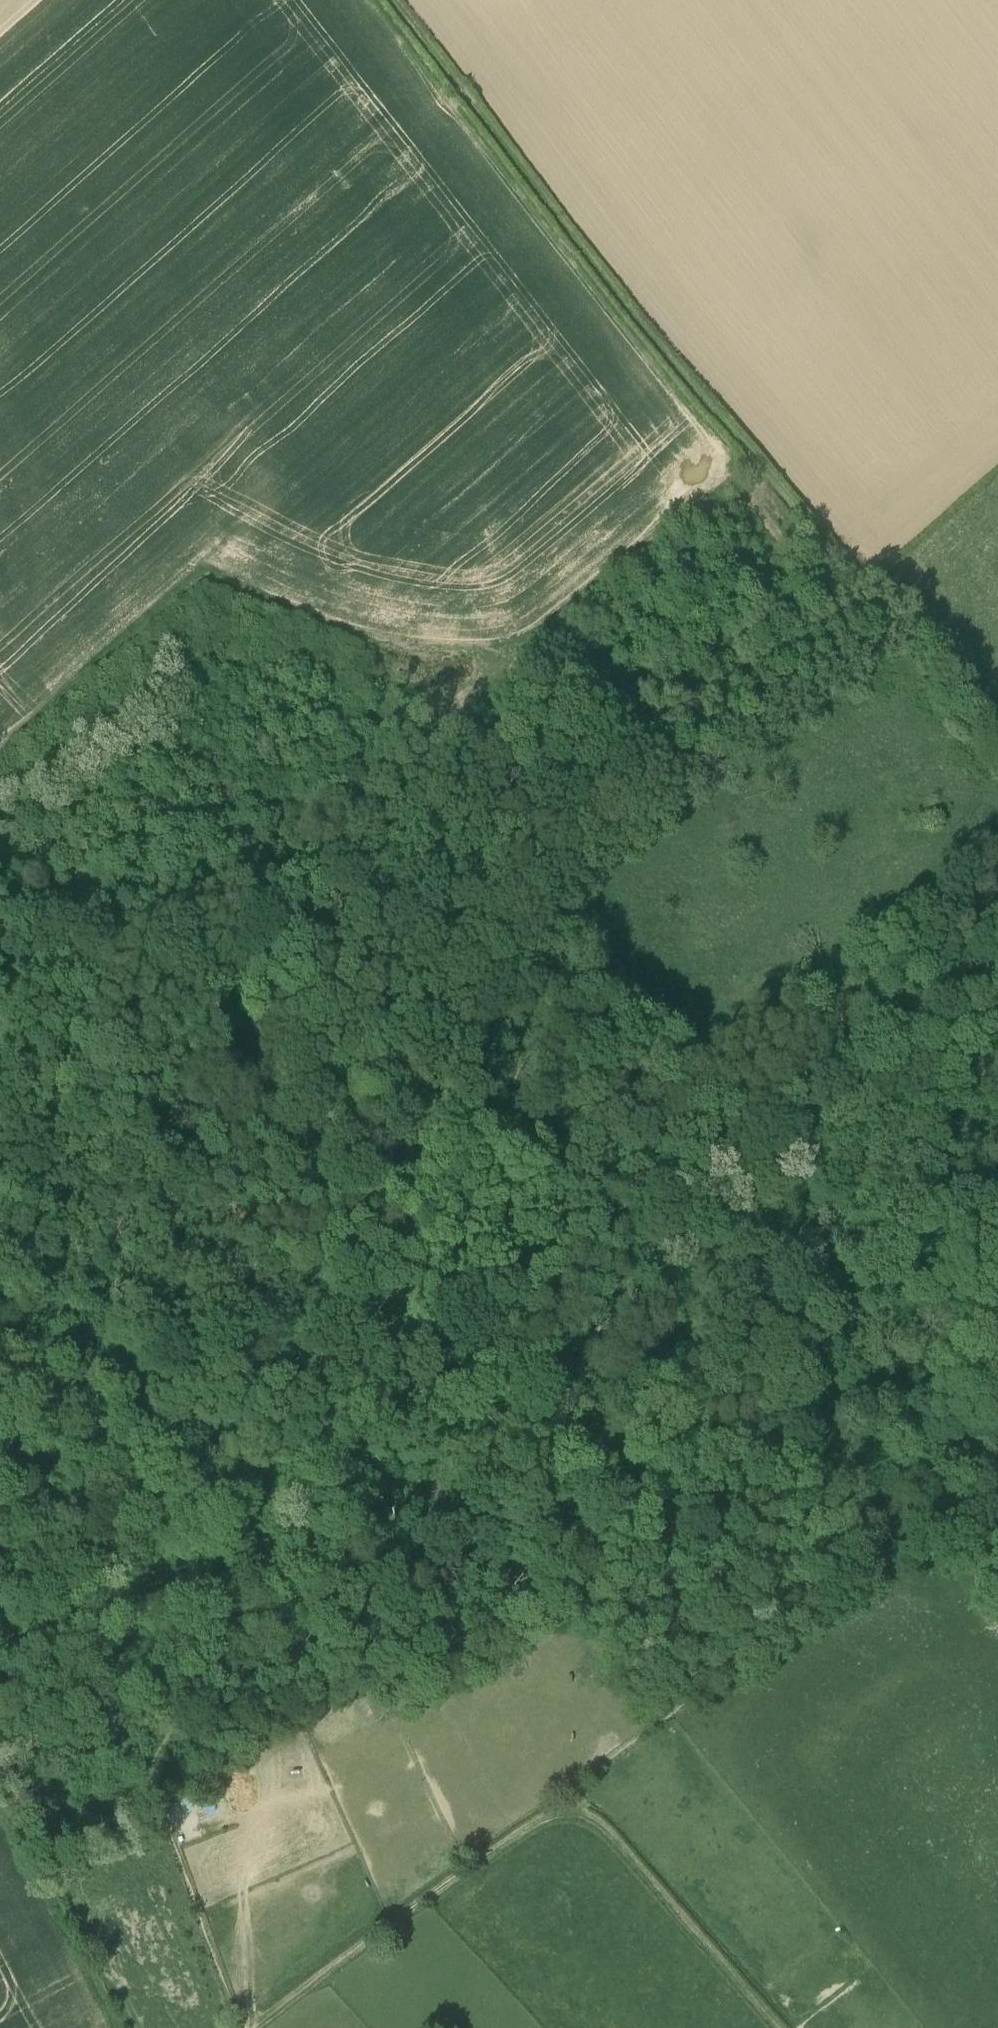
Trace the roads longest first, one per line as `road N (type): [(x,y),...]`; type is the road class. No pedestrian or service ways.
road 1 (track): [(897,629),(393,0)]
road 2 (track): [(559,1813),(516,1834),(256,2027)]
road 3 (track): [(776,2027),(613,1840),(587,1819),(559,1813)]

